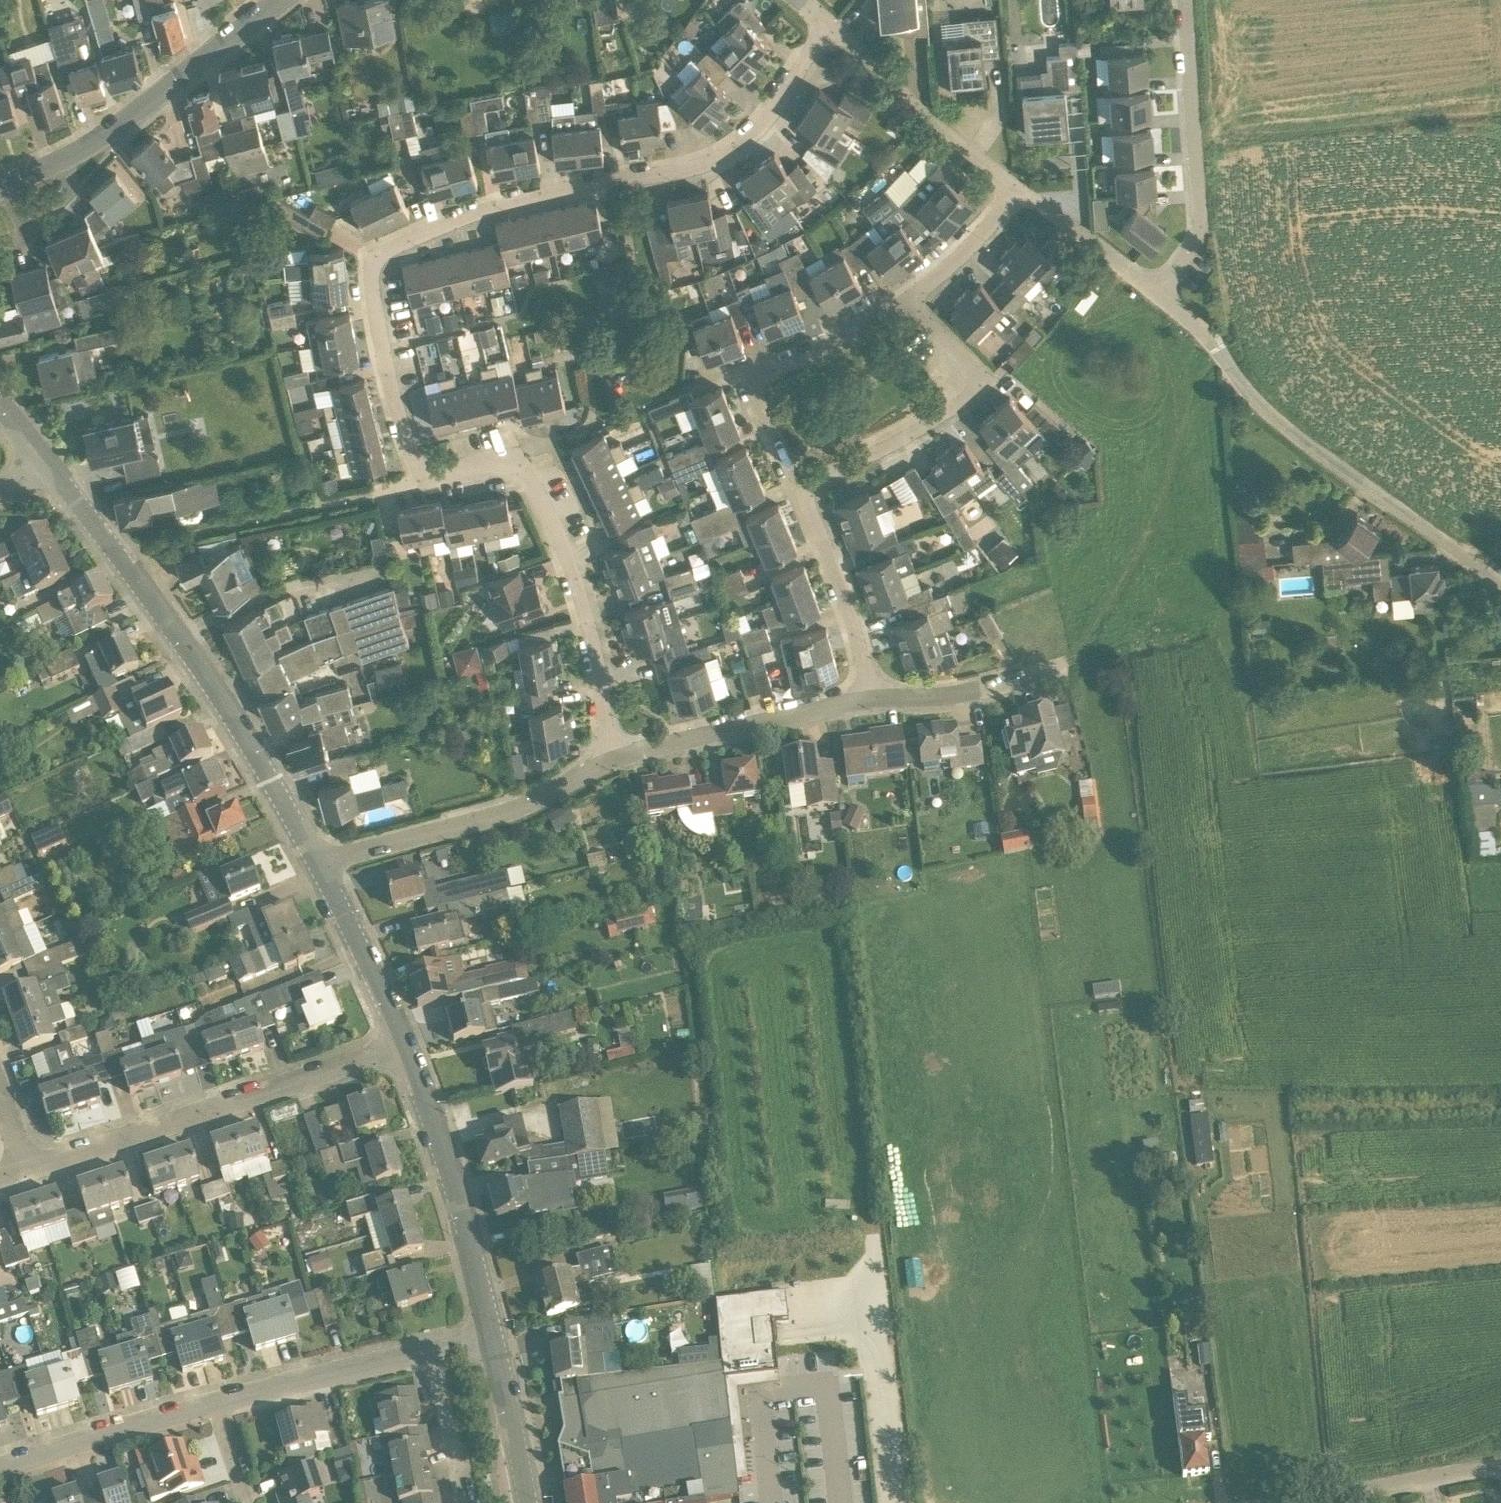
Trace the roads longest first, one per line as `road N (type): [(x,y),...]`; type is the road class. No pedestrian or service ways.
road 1 (residential): [(609,763),(598,675),(569,562),(526,471),(510,464),(445,475),(423,471),(381,348),(371,263),(378,252),(494,207),(717,159),(768,120),(827,24)]
road 2 (tertiary): [(315,862),(239,724),(50,466)]
road 3 (unclassified): [(1500,588),(1250,395),(1218,348),(1156,290)]
road 4 (residential): [(24,1174),(403,1050)]
road 5 (unclassified): [(0,191),(93,144),(278,0)]
road 6 (residential): [(315,862),(508,813),(609,763)]
road 7 (residential): [(1156,290),(1198,237),(1186,0)]
road 8 (residential): [(800,489),(910,435),(964,393),(966,368),(911,300)]
road 9 (tertiary): [(491,1337),(450,1181),(403,1050)]
road 10 (residential): [(800,489),(751,386),(755,375),(911,300)]
road 11 (residential): [(609,763),(872,703)]
road 12 (unclassified): [(1015,190),(827,24)]
road 13 (unclassified): [(1500,1465),(1275,1502)]
road 14 (unclassified): [(0,1469),(218,1403)]
road 15 (residential): [(872,703),(864,656),(800,489)]
road 16 (unclassified): [(218,1403),(433,1350)]
road 17 (tertiary): [(403,1050),(315,862)]
road 18 (residential): [(872,703),(956,695),(1065,666)]
road 19 (unclassified): [(1156,290),(1015,190)]
road 20 (tertiary): [(526,1502),(491,1337)]
road 21 (residential): [(460,1502),(433,1350)]
road 22 (residential): [(911,300),(1015,190)]

